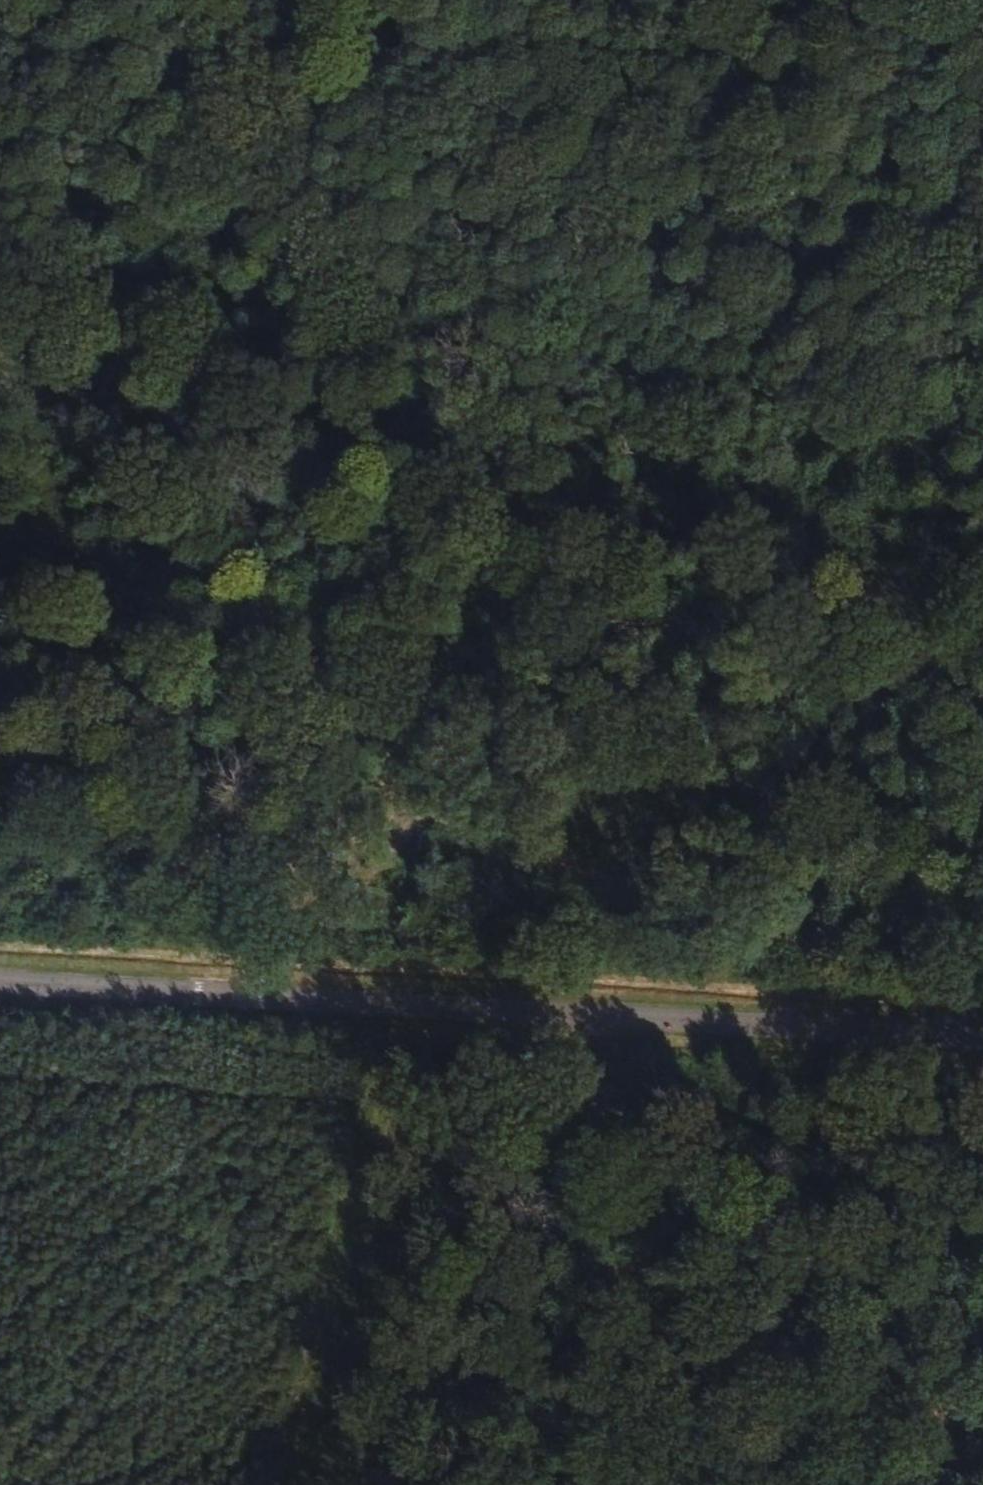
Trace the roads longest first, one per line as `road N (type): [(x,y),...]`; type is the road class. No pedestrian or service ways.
road 1 (unclassified): [(982,1045),(0,983)]

